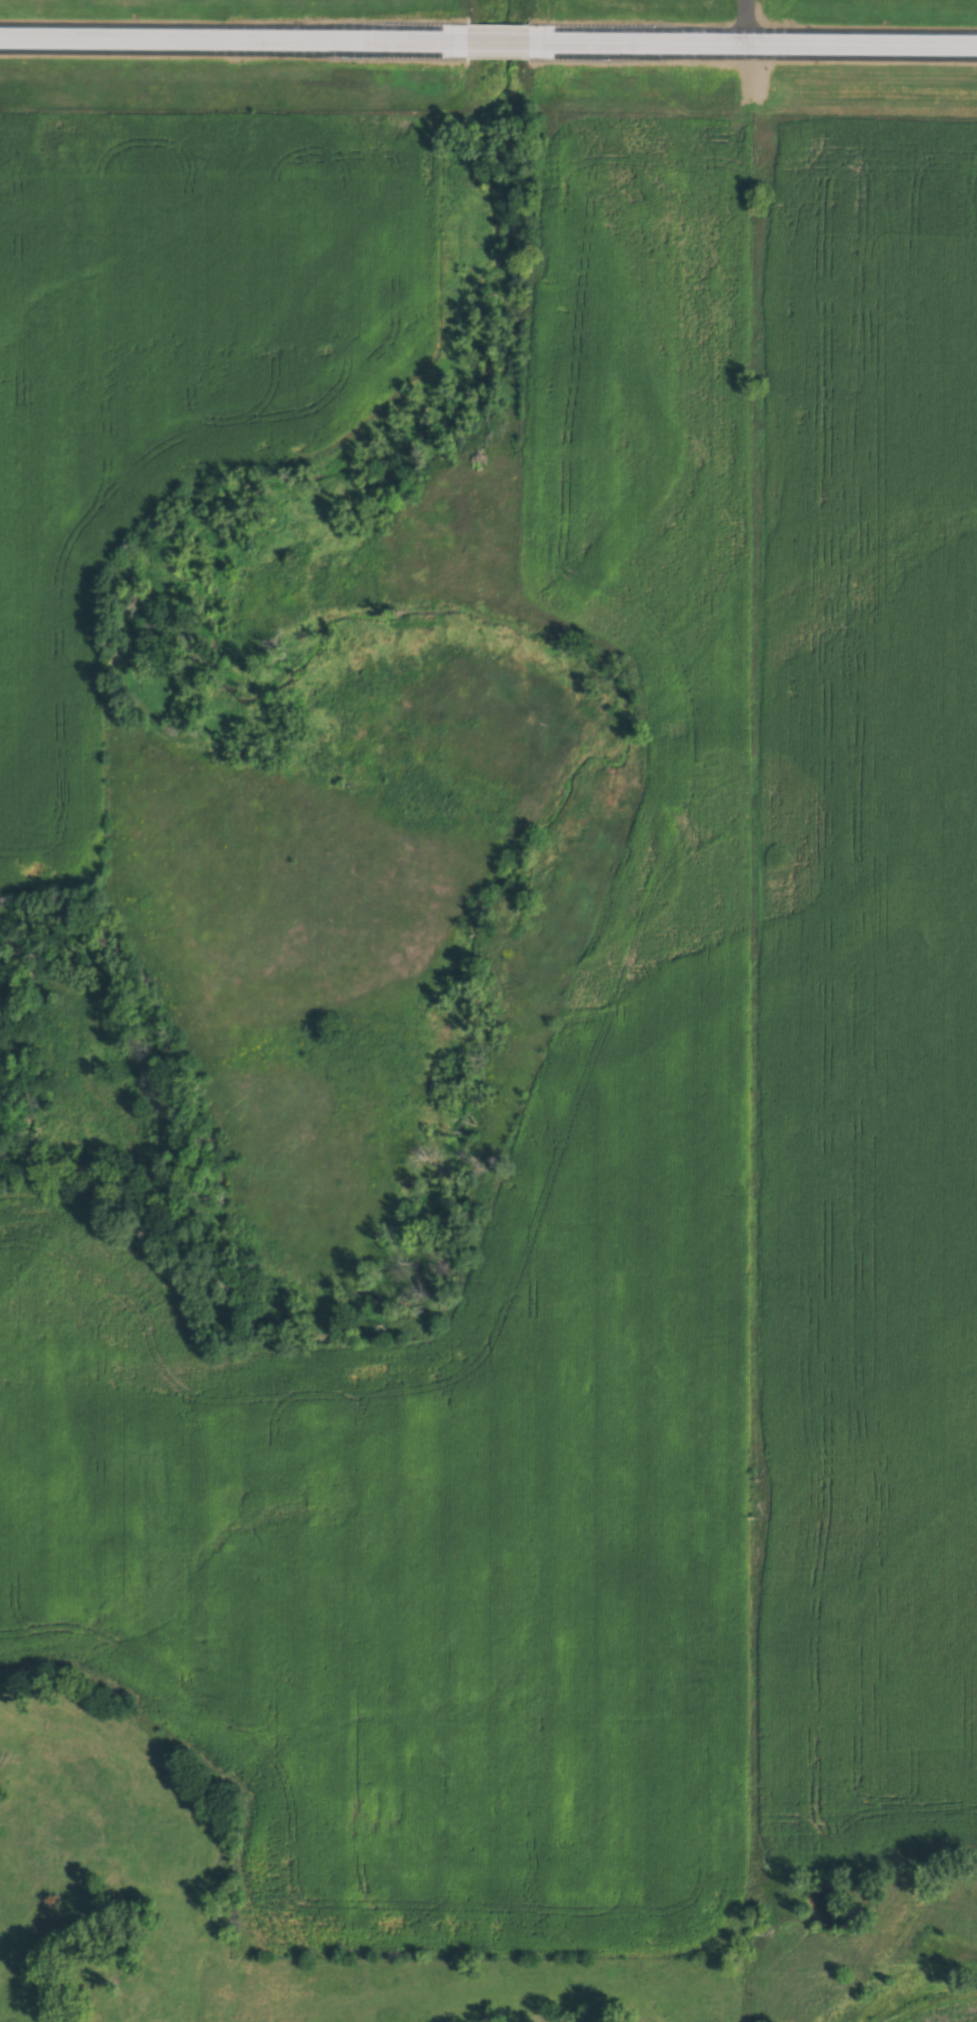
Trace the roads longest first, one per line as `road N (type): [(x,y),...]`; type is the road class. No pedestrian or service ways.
road 1 (primary): [(0,34),(976,42)]

